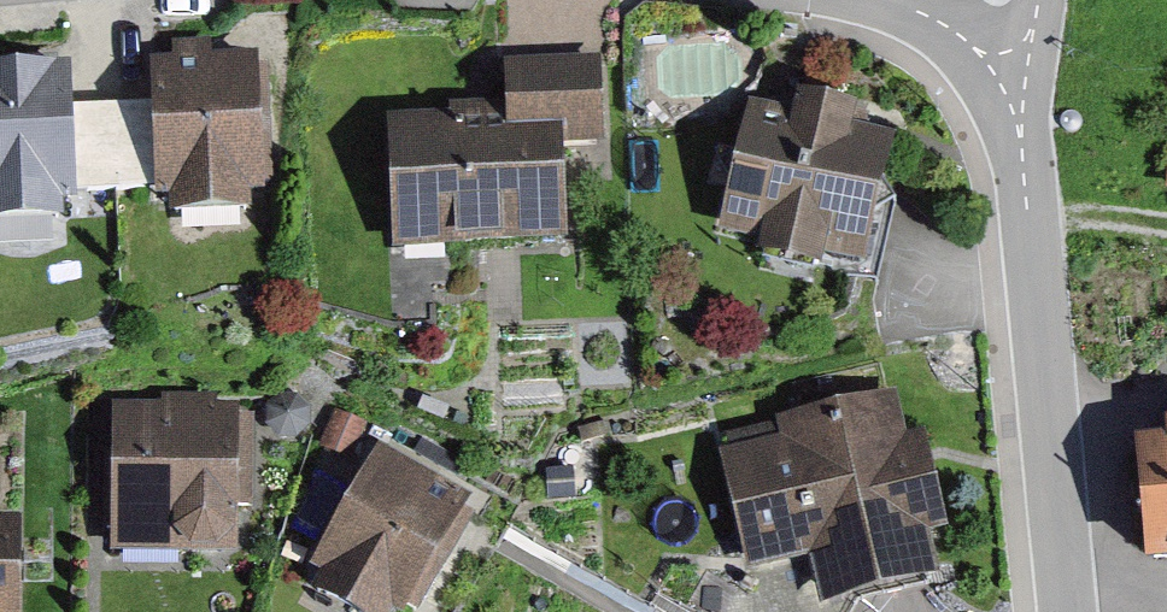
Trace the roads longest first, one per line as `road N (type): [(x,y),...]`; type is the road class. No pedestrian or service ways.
road 1 (unclassified): [(1069,611),(1011,75)]
road 2 (residential): [(1011,75),(935,20),(877,0)]

